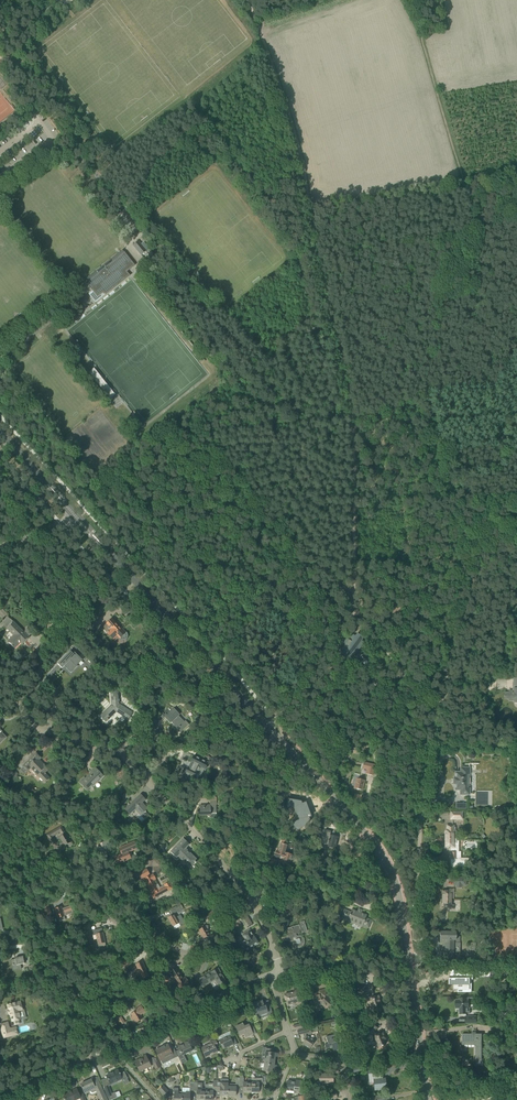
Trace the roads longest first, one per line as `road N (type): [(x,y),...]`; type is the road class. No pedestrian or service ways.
road 1 (track): [(249,0),(293,135),(352,408),(351,596),(436,709)]
road 2 (tertiary): [(404,928),(394,880),(370,839),(103,545)]
road 3 (track): [(199,436),(351,596),(274,719)]
road 4 (residential): [(0,1098),(270,974)]
road 5 (track): [(436,709),(460,565),(439,451)]
road 6 (track): [(0,555),(145,711),(147,731)]
road 7 (residential): [(274,952),(253,893),(144,778)]
road 8 (track): [(0,861),(107,1047)]
road 9 (residential): [(404,928),(417,912),(431,733)]
road 10 (residential): [(279,972),(410,970)]
road 11 (residential): [(157,943),(98,863),(71,878)]
road 12 (tertiary): [(428,1099),(410,970)]
road 13 (residential): [(157,943),(235,965),(274,952)]

